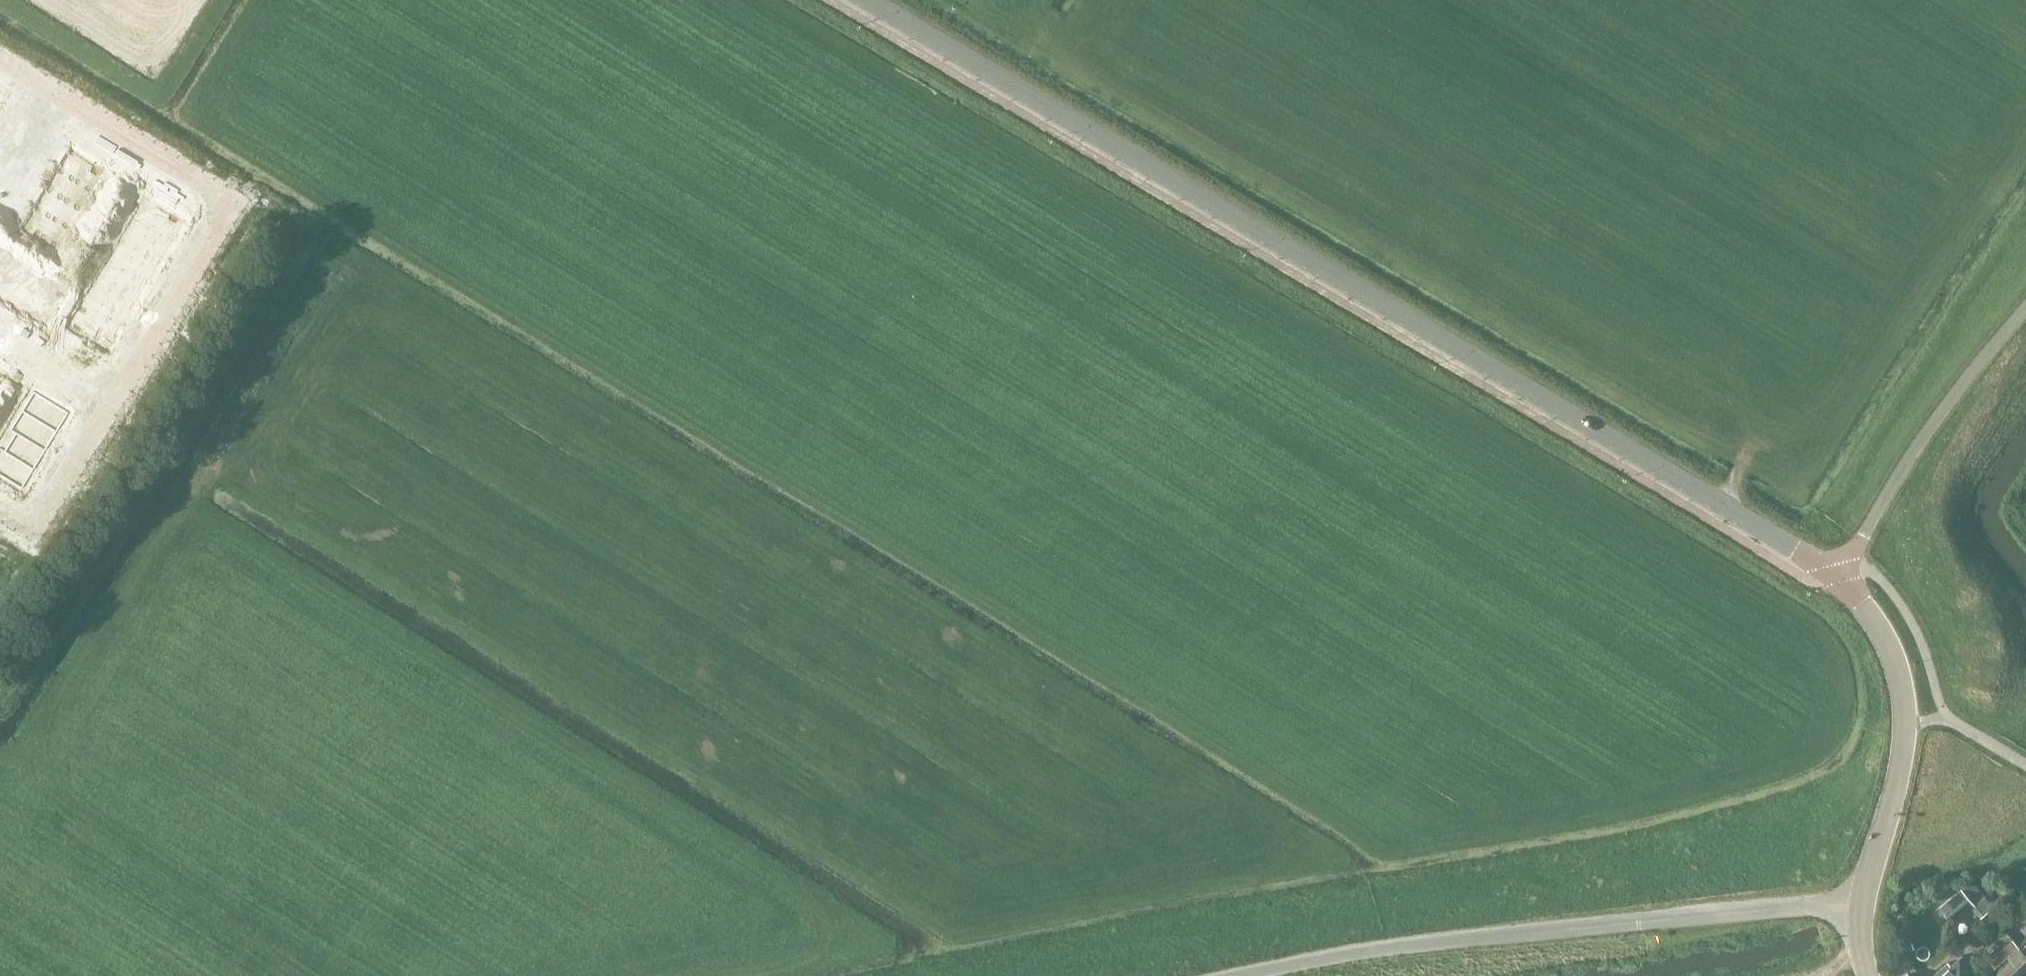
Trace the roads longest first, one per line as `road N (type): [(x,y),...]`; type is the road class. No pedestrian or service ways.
road 1 (unclassified): [(1860,907),(1895,790),(1905,721),(1879,627),(1836,575),(862,0)]
road 2 (residential): [(0,65),(223,200),(29,521),(0,503)]
road 3 (unclassified): [(1236,975),(1435,940),(1860,907)]

